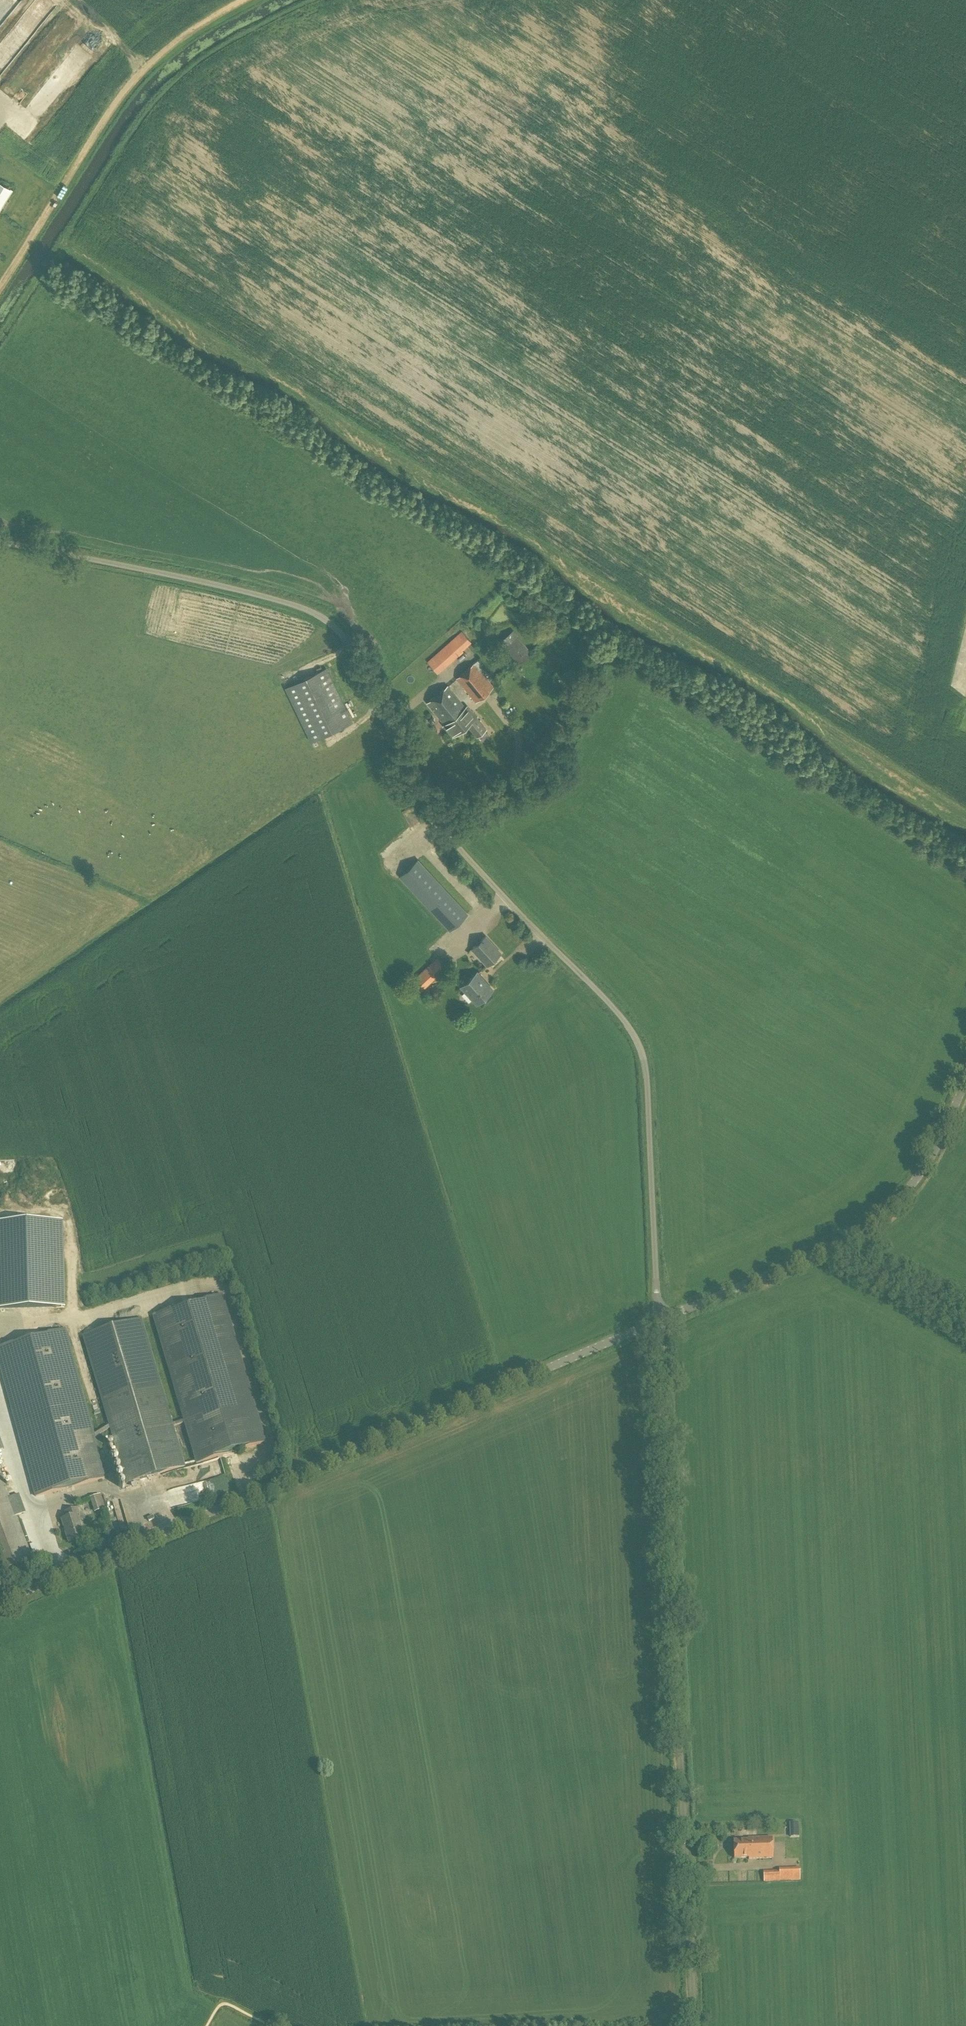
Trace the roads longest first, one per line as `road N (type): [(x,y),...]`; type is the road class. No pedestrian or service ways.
road 1 (unclassified): [(659,1320),(645,1064),(636,1039),(442,829),(337,630),(305,609),(249,593),(0,542)]
road 2 (tertiary): [(0,1599),(659,1320)]
road 3 (unclassified): [(694,2025),(659,1320)]
road 4 (tertiary): [(659,1320),(867,1228),(918,1178),(965,1080)]
road 5 (track): [(247,0),(176,44),(122,98),(0,281)]

